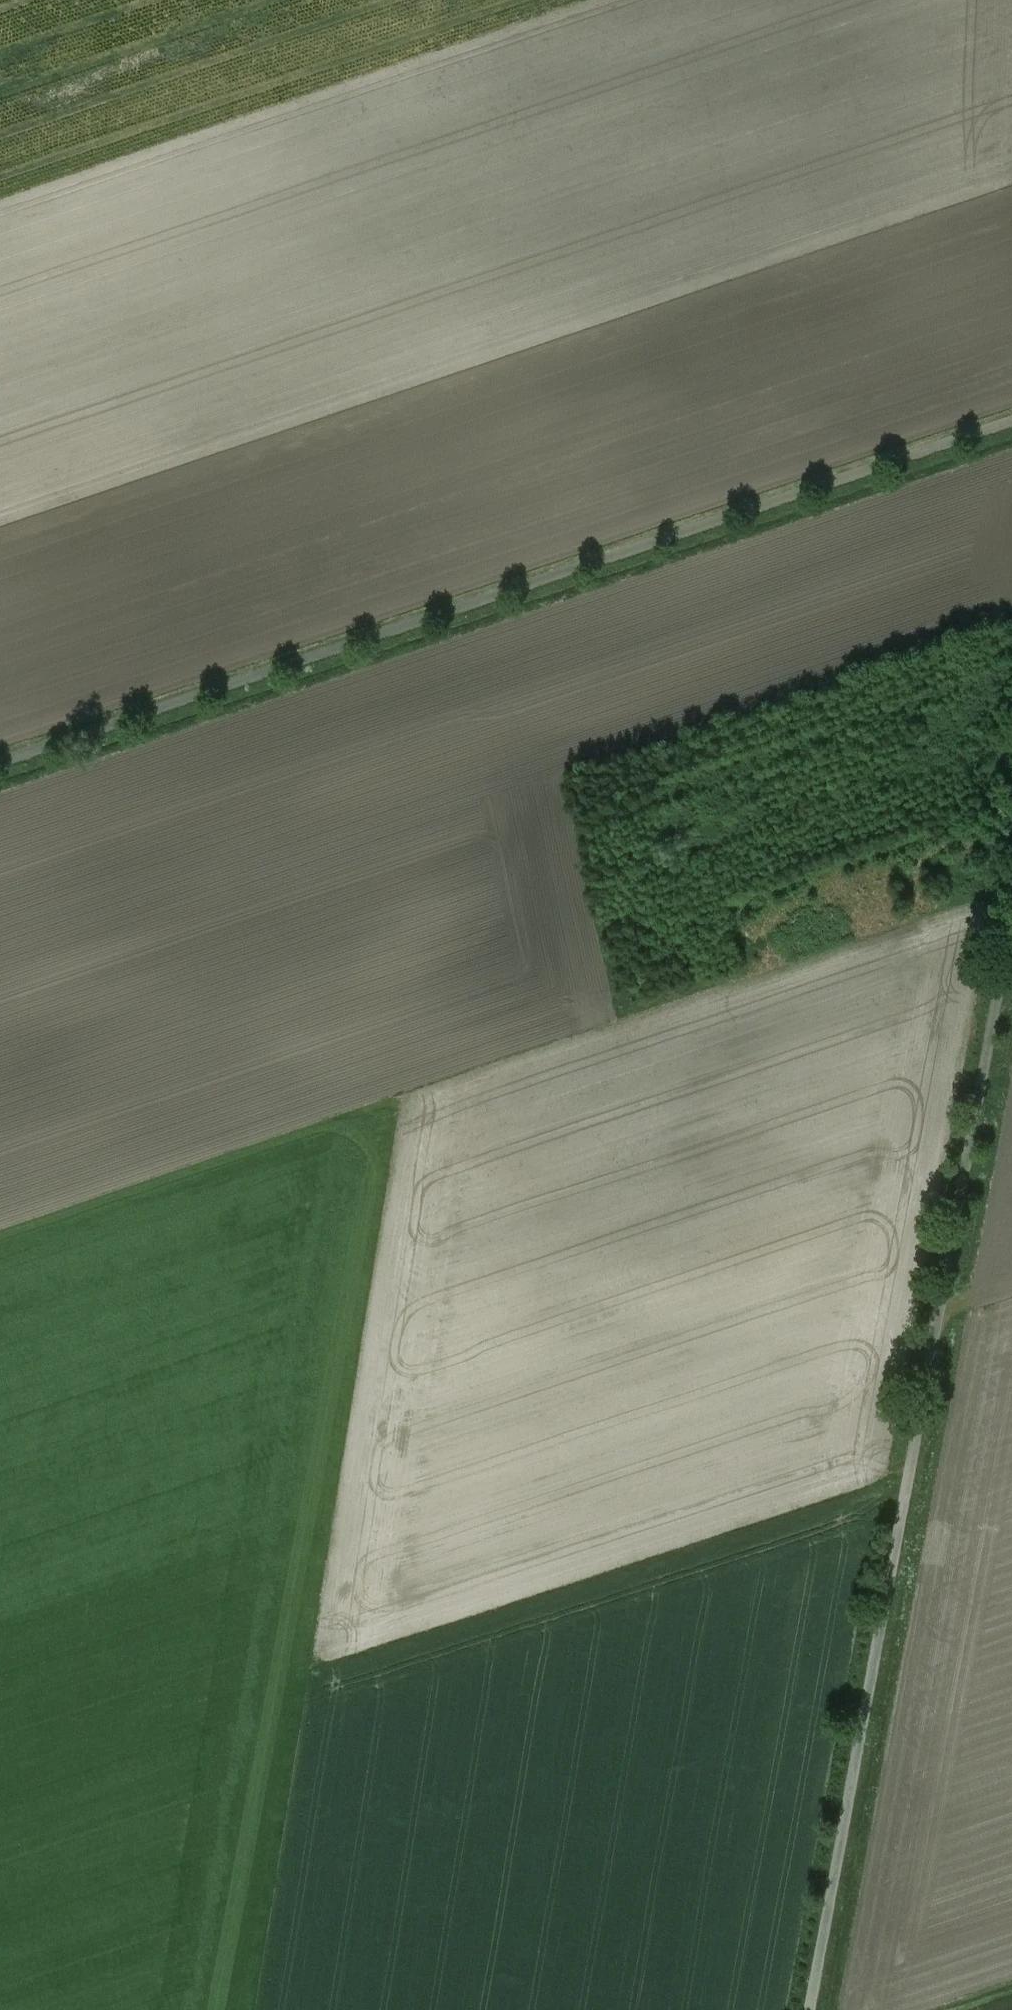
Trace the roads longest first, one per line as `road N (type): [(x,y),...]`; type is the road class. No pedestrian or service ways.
road 1 (unclassified): [(809,2009),(1011,924)]
road 2 (unclassified): [(1011,423),(0,764)]
road 3 (track): [(0,1245),(434,1100),(484,1244)]

